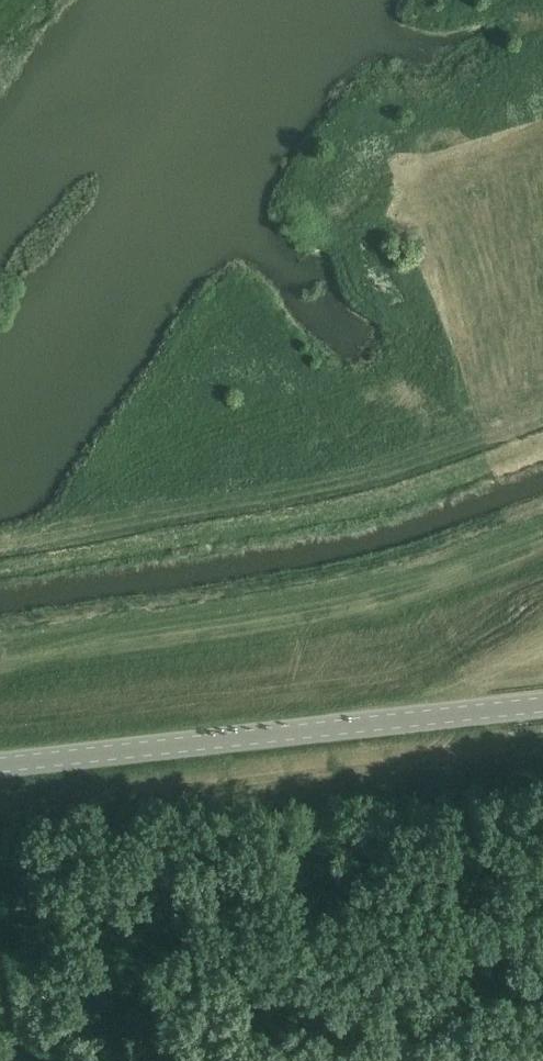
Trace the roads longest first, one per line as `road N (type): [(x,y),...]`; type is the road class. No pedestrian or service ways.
road 1 (tertiary): [(0,767),(542,705)]

